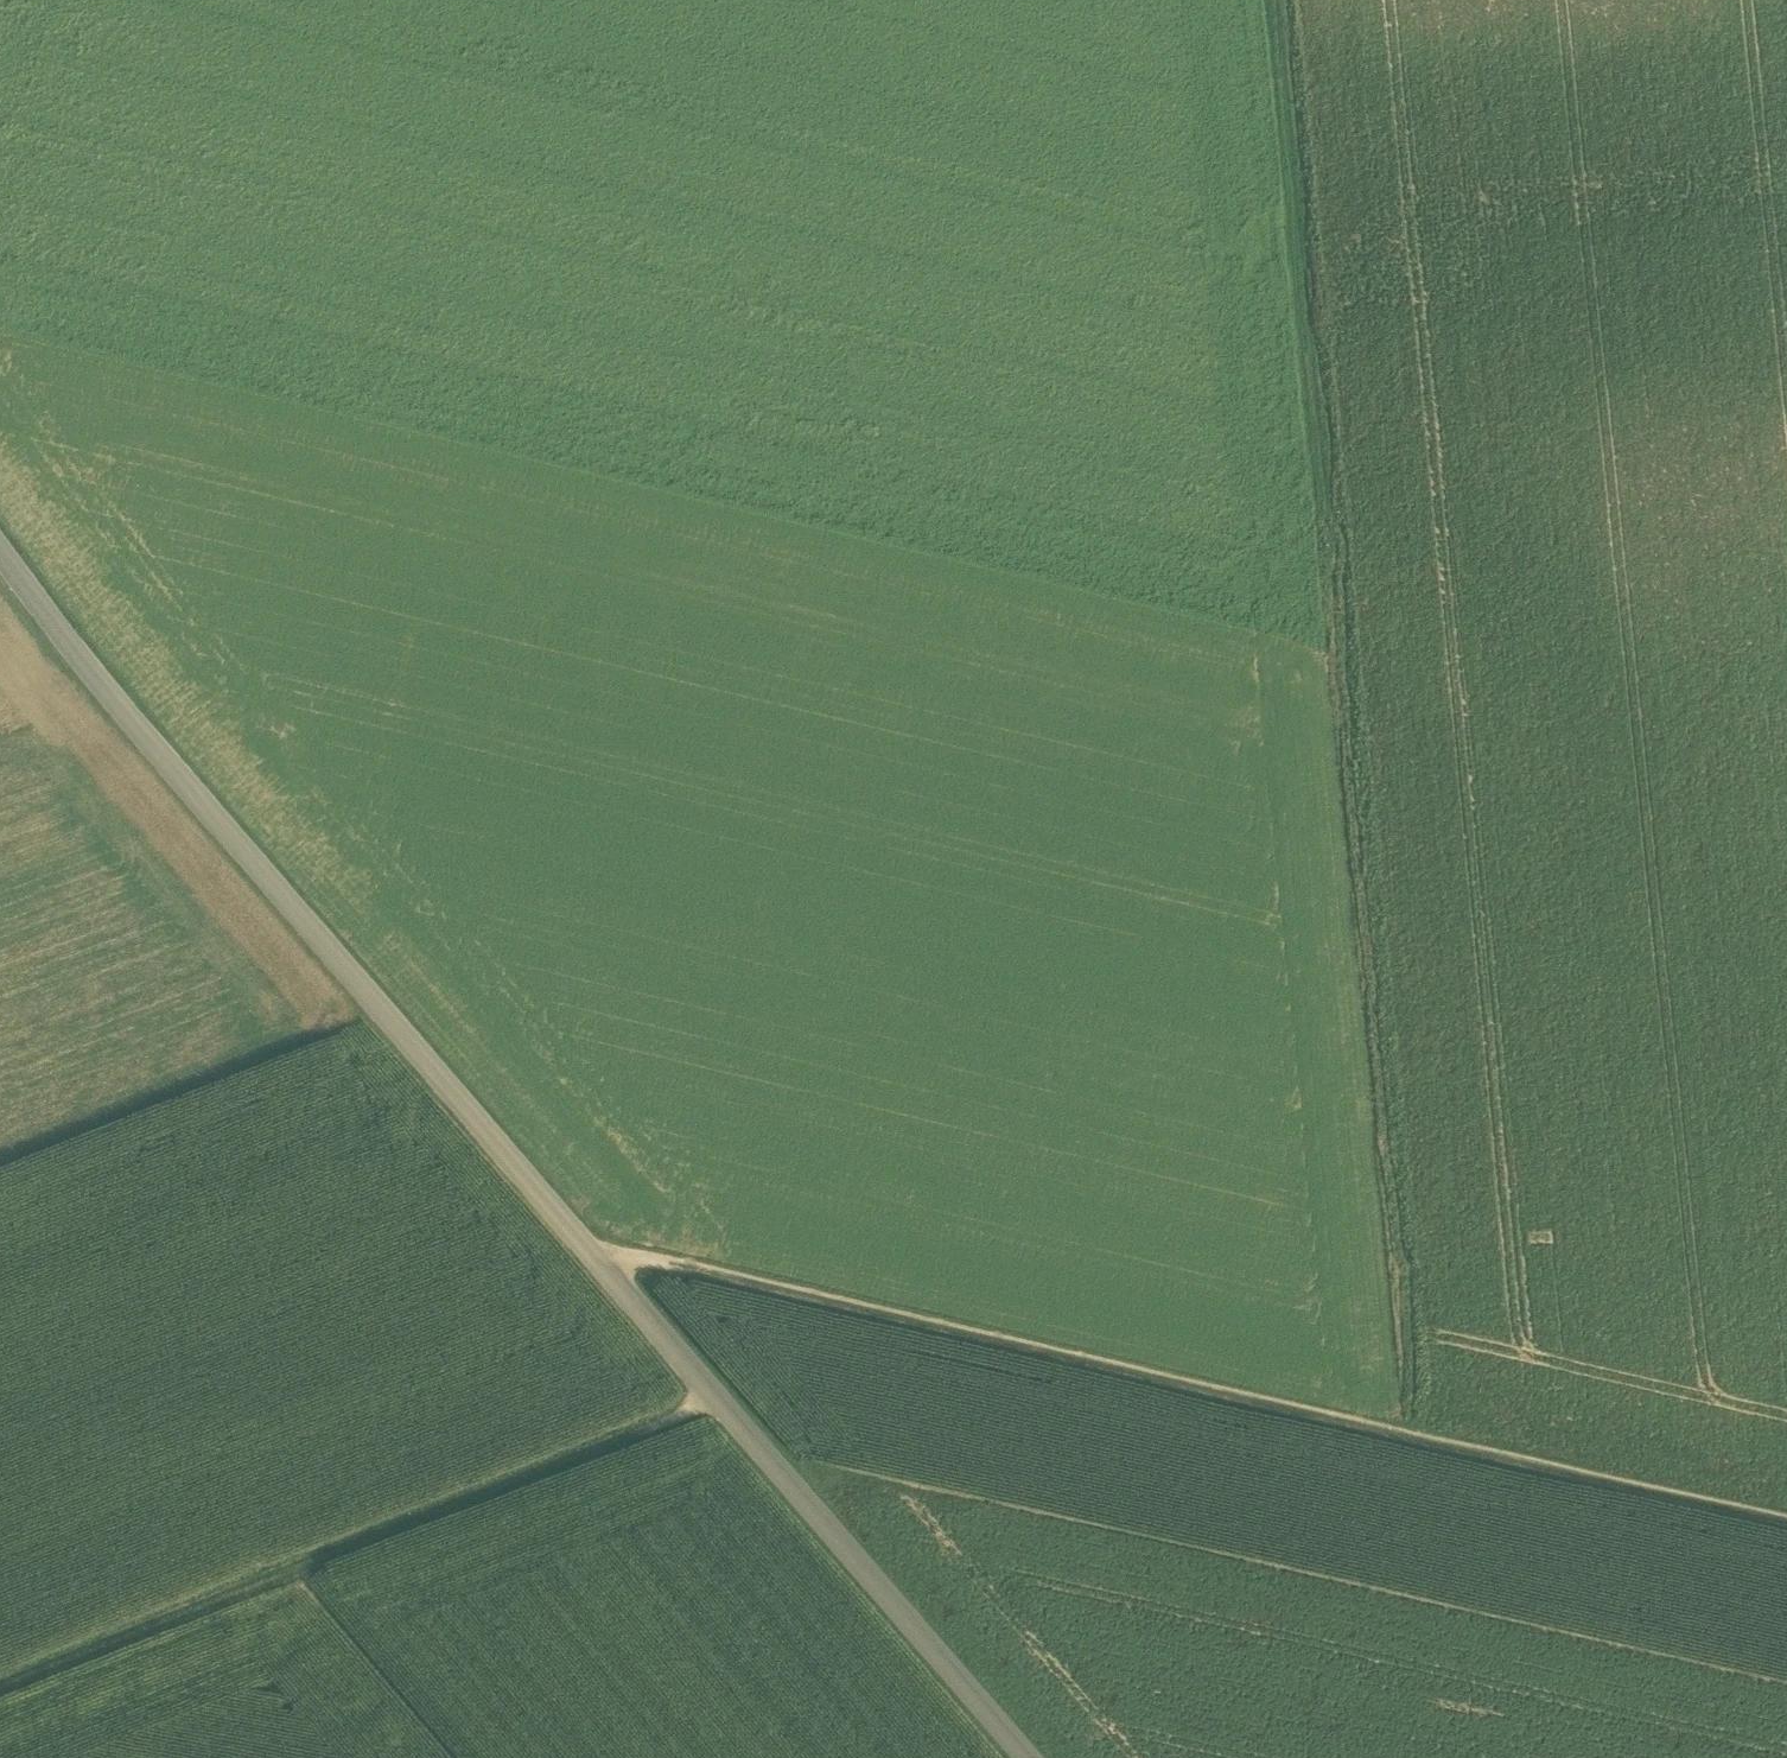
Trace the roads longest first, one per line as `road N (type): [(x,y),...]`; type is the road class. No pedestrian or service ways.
road 1 (residential): [(0,545),(72,644),(1033,1757)]
road 2 (track): [(1786,1519),(643,1255),(601,1261)]
road 3 (track): [(719,1398),(0,1683)]

